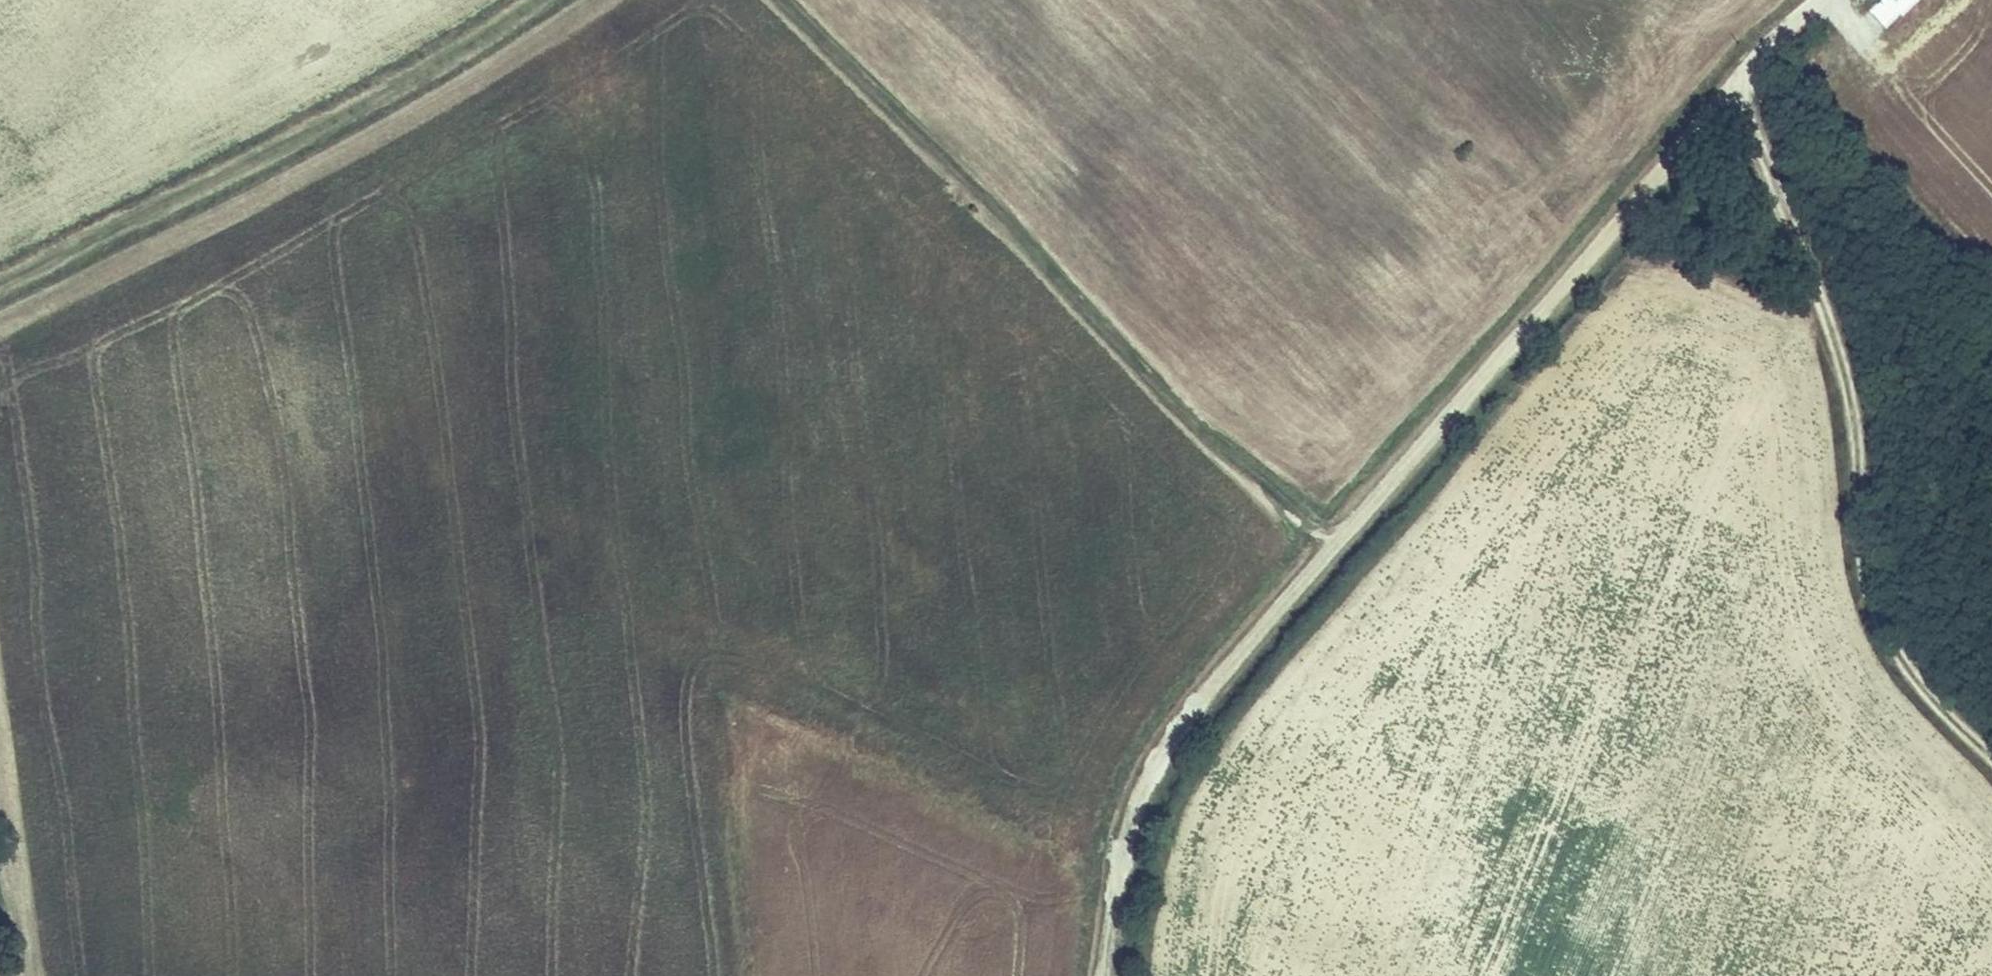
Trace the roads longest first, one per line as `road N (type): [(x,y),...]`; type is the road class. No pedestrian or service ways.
road 1 (track): [(1753,55),(1157,752),(1116,975)]
road 2 (track): [(1335,545),(1147,379),(792,0)]
road 3 (track): [(535,0),(428,73),(0,287)]

